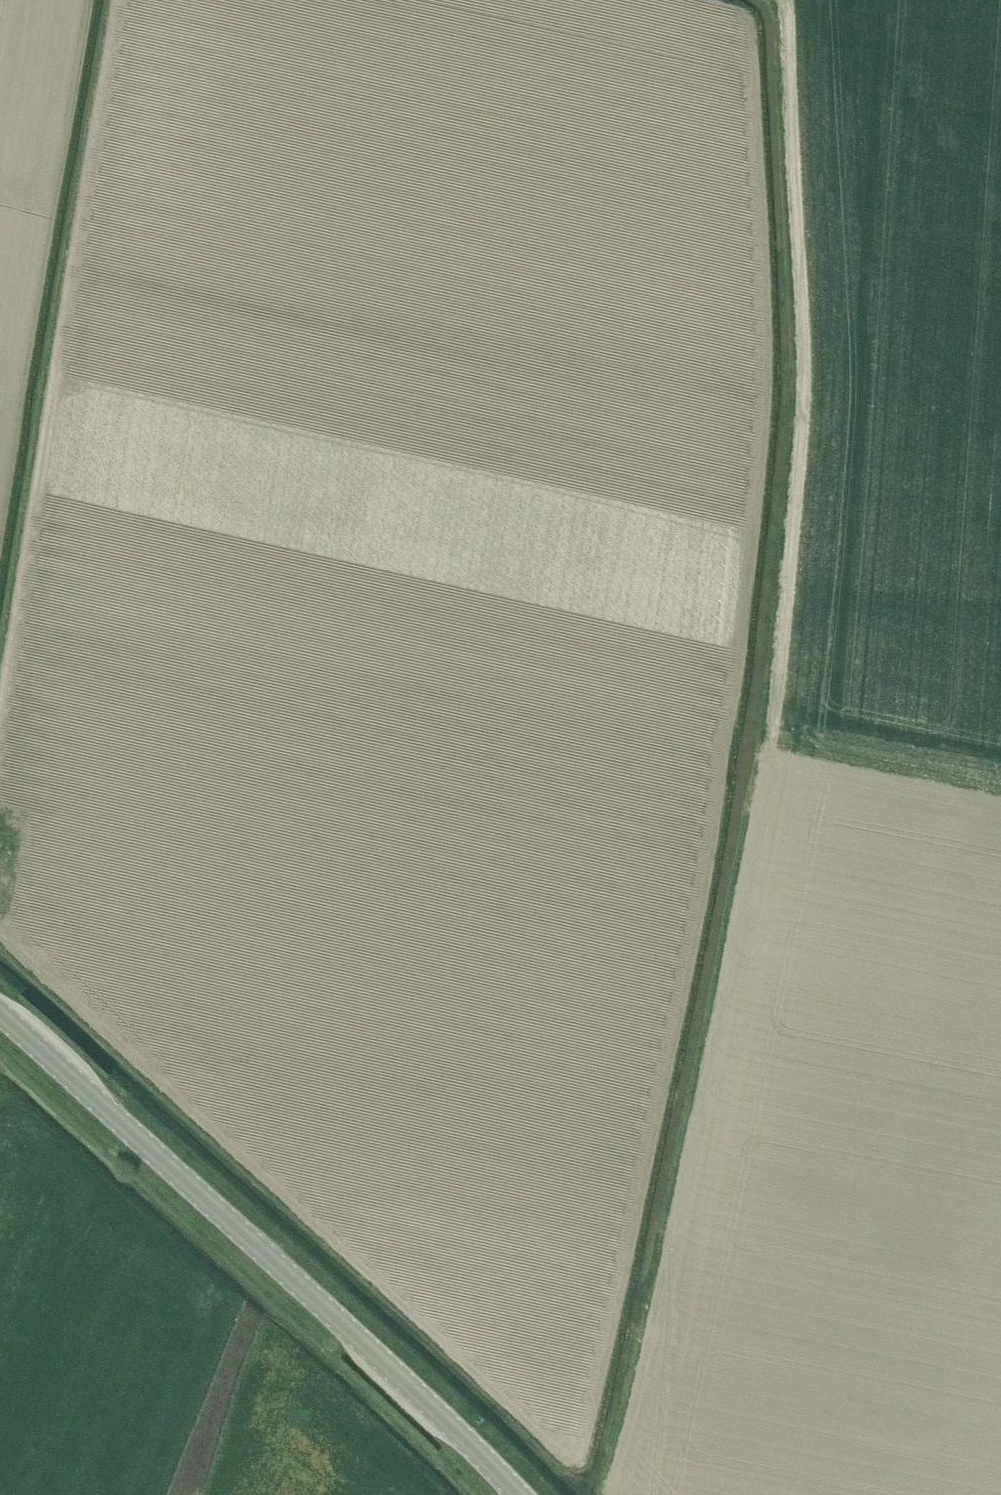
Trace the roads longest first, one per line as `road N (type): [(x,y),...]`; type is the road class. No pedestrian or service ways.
road 1 (primary): [(509,1494),(378,1360),(0,1014)]

